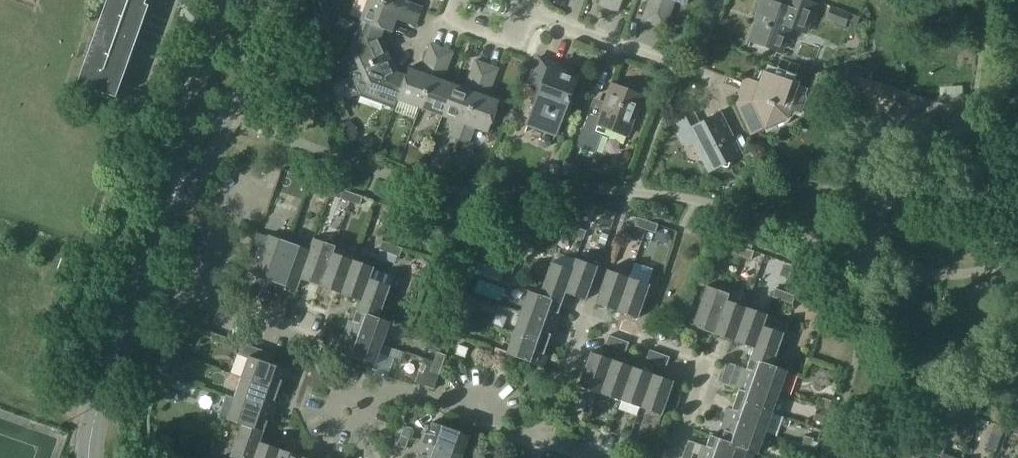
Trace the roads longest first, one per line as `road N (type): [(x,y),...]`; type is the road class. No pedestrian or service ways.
road 1 (residential): [(542,440),(584,319),(706,363),(675,457)]
road 2 (residential): [(346,411),(314,339),(135,280)]
road 3 (unclassified): [(167,193),(233,119),(262,0)]
road 4 (residential): [(542,440),(398,385),(346,411)]
road 5 (unclassified): [(224,0),(167,193)]
road 6 (unclassified): [(87,457),(93,406),(135,280)]
road 7 (residential): [(690,69),(529,8)]
road 8 (residential): [(453,0),(447,16),(514,43),(529,8)]

